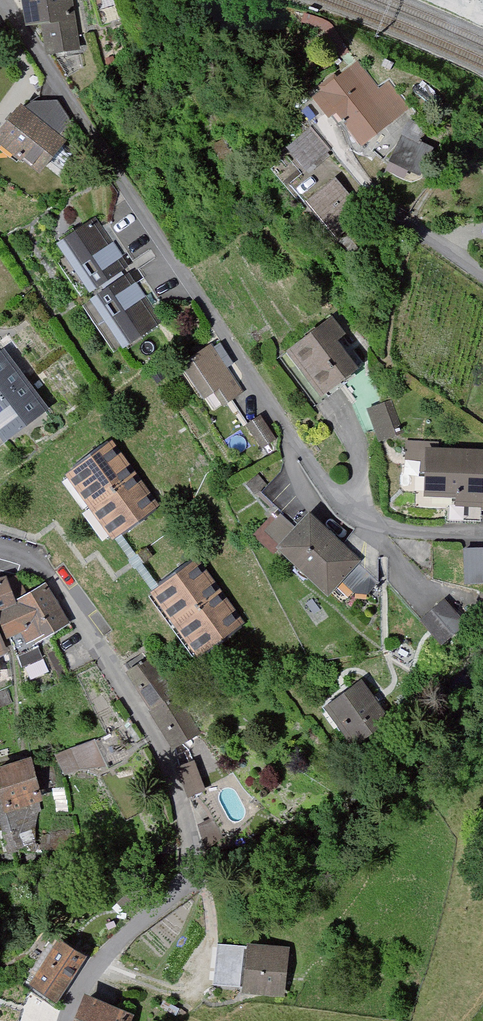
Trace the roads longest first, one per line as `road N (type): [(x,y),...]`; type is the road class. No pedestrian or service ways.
road 1 (residential): [(2,0),(345,510),(374,526),(482,534)]
road 2 (residential): [(0,552),(44,569),(167,759),(187,834),(181,886),(100,966),(71,1020)]
road 3 (residential): [(482,277),(414,226),(316,120)]

